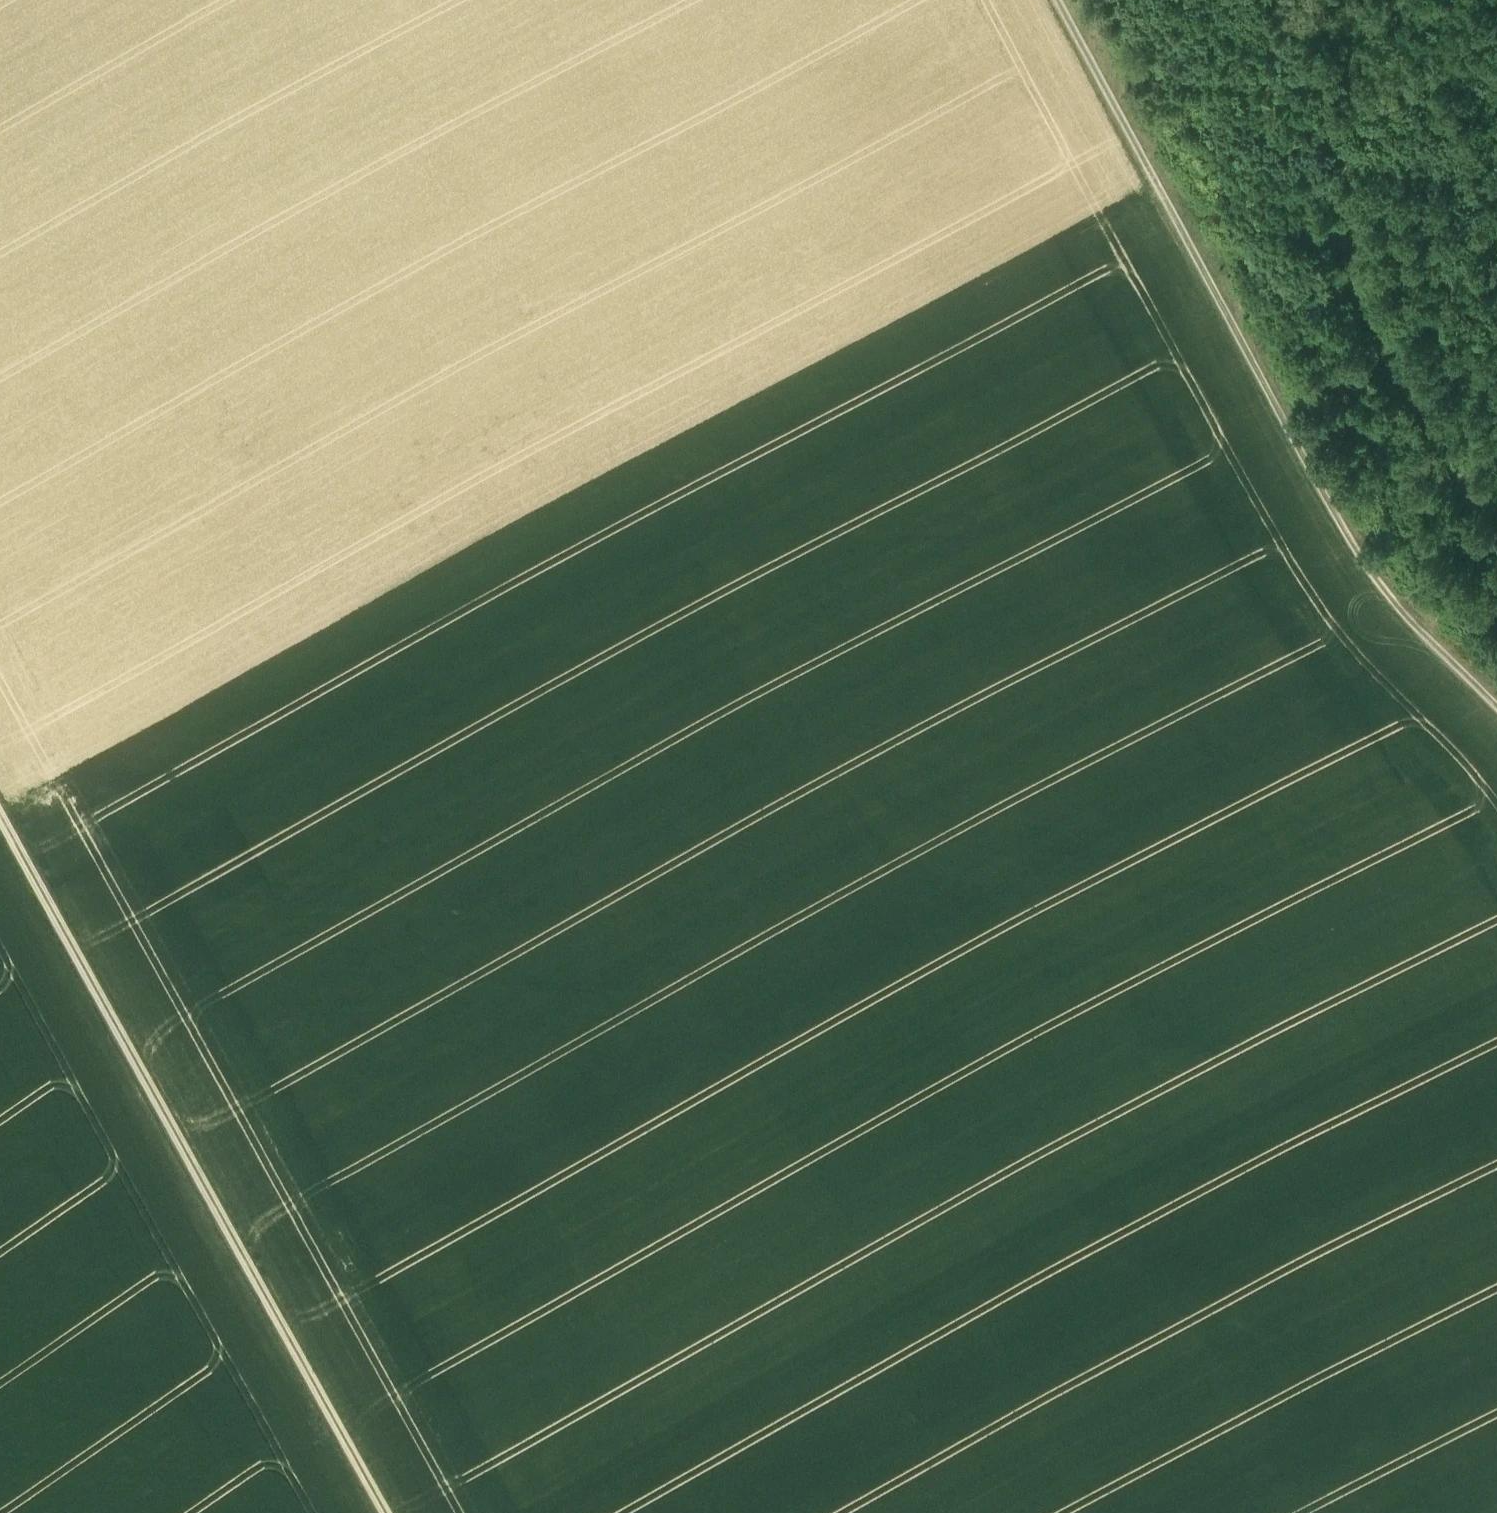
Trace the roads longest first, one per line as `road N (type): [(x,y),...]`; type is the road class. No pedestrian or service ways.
road 1 (track): [(385,1512),(0,811)]
road 2 (track): [(1076,0),(1367,535),(1422,602)]

